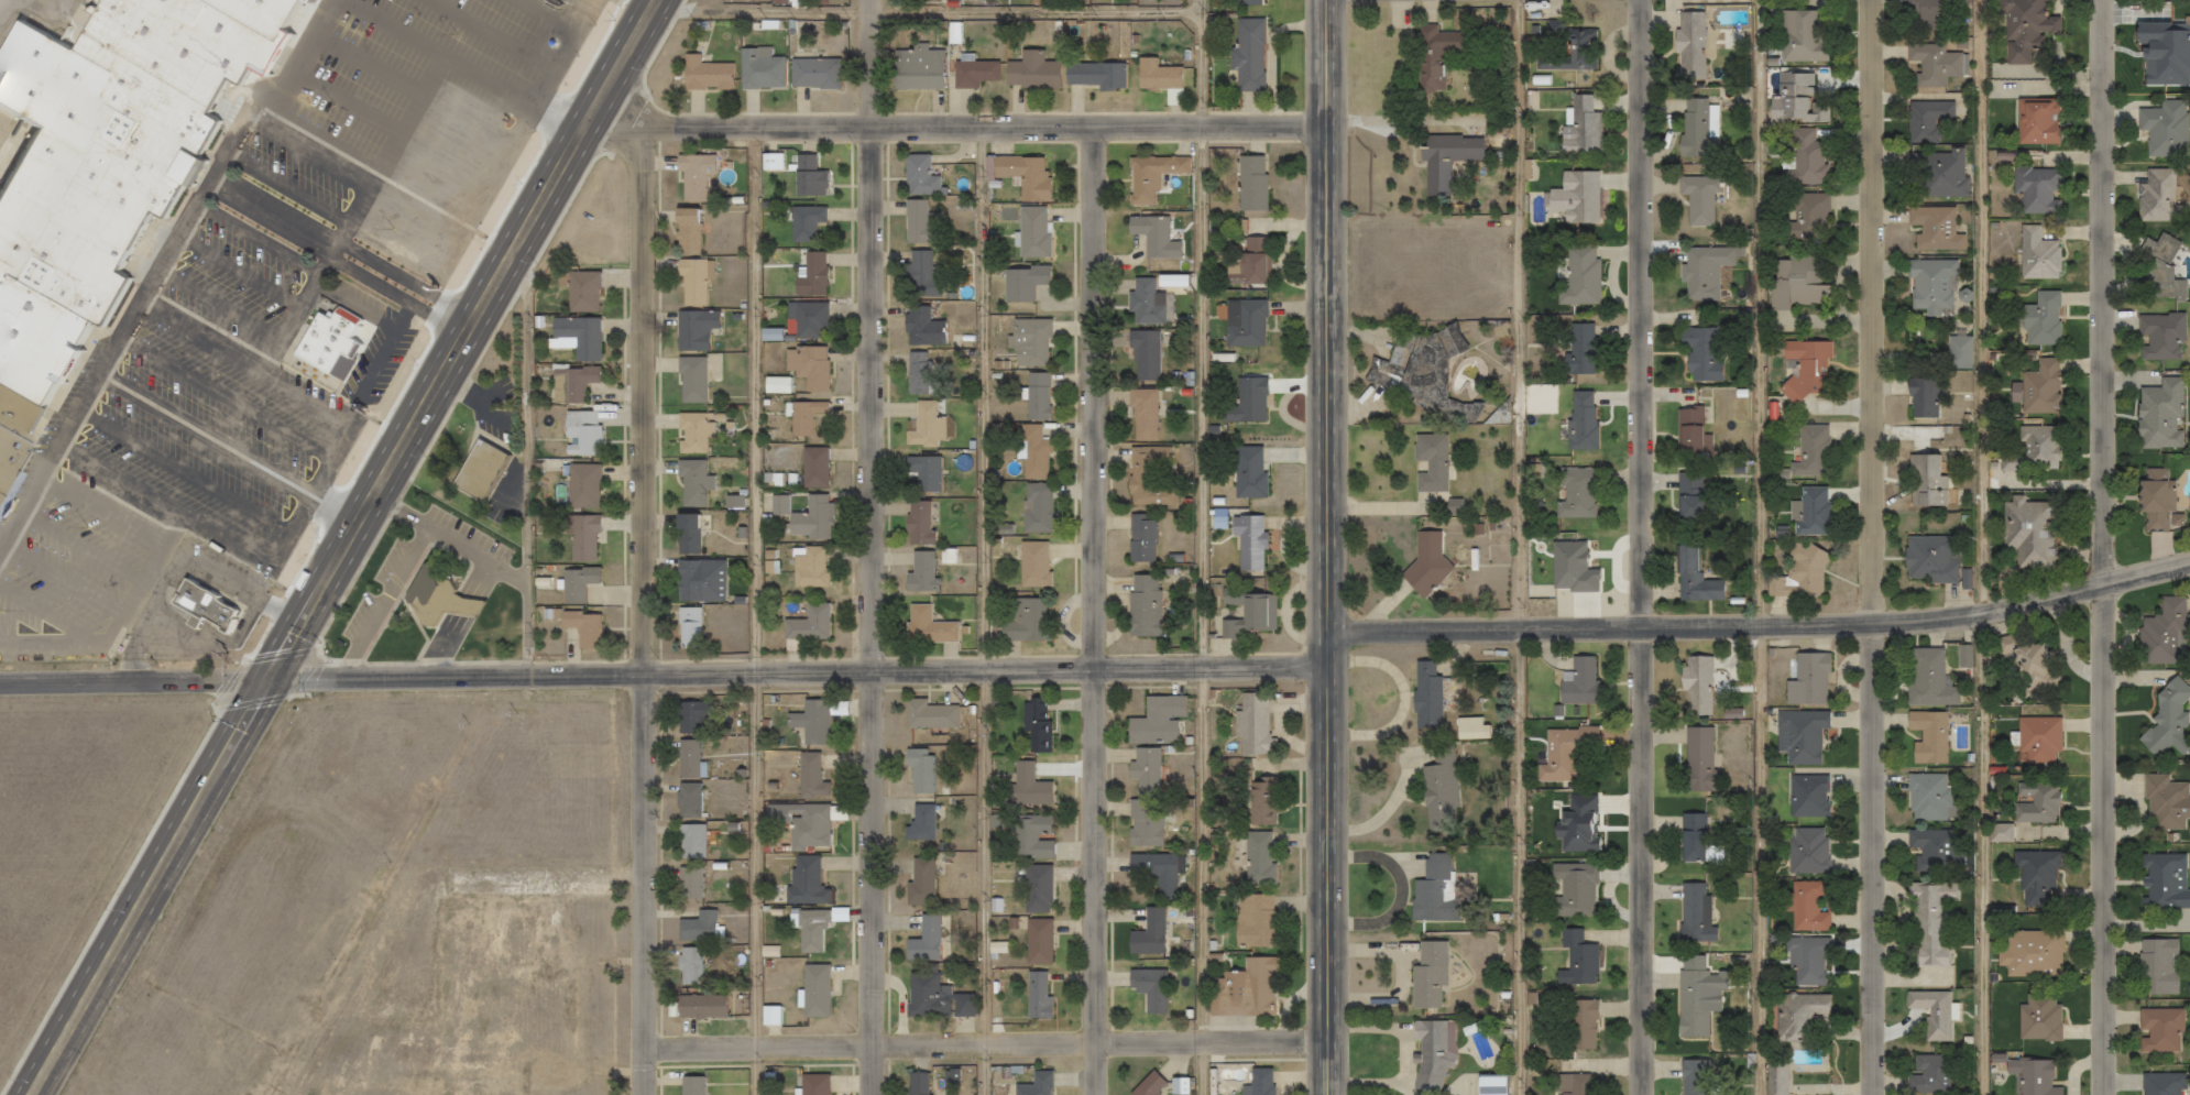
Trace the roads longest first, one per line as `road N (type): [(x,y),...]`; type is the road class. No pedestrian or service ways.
road 1 (primary): [(32,1094),(656,0)]
road 2 (residential): [(1870,1094),(1880,0)]
road 3 (residential): [(872,1094),(866,0)]
road 4 (residential): [(2100,1094),(2105,0)]
road 5 (residential): [(1644,0),(1639,1094)]
road 6 (secondary): [(1331,1094),(1327,0)]
road 7 (residential): [(1100,1094),(1095,125)]
road 8 (residential): [(645,1094),(645,128)]
road 9 (residential): [(870,672),(0,687)]
road 10 (residential): [(1328,632),(1968,615),(2189,562)]
road 11 (residential): [(1329,125),(869,125)]
road 12 (residential): [(1328,666),(870,672)]
road 13 (residential): [(1329,1043),(872,1047)]
road 14 (residential): [(872,1047),(645,1049)]
road 15 (residential): [(869,125),(645,128)]

